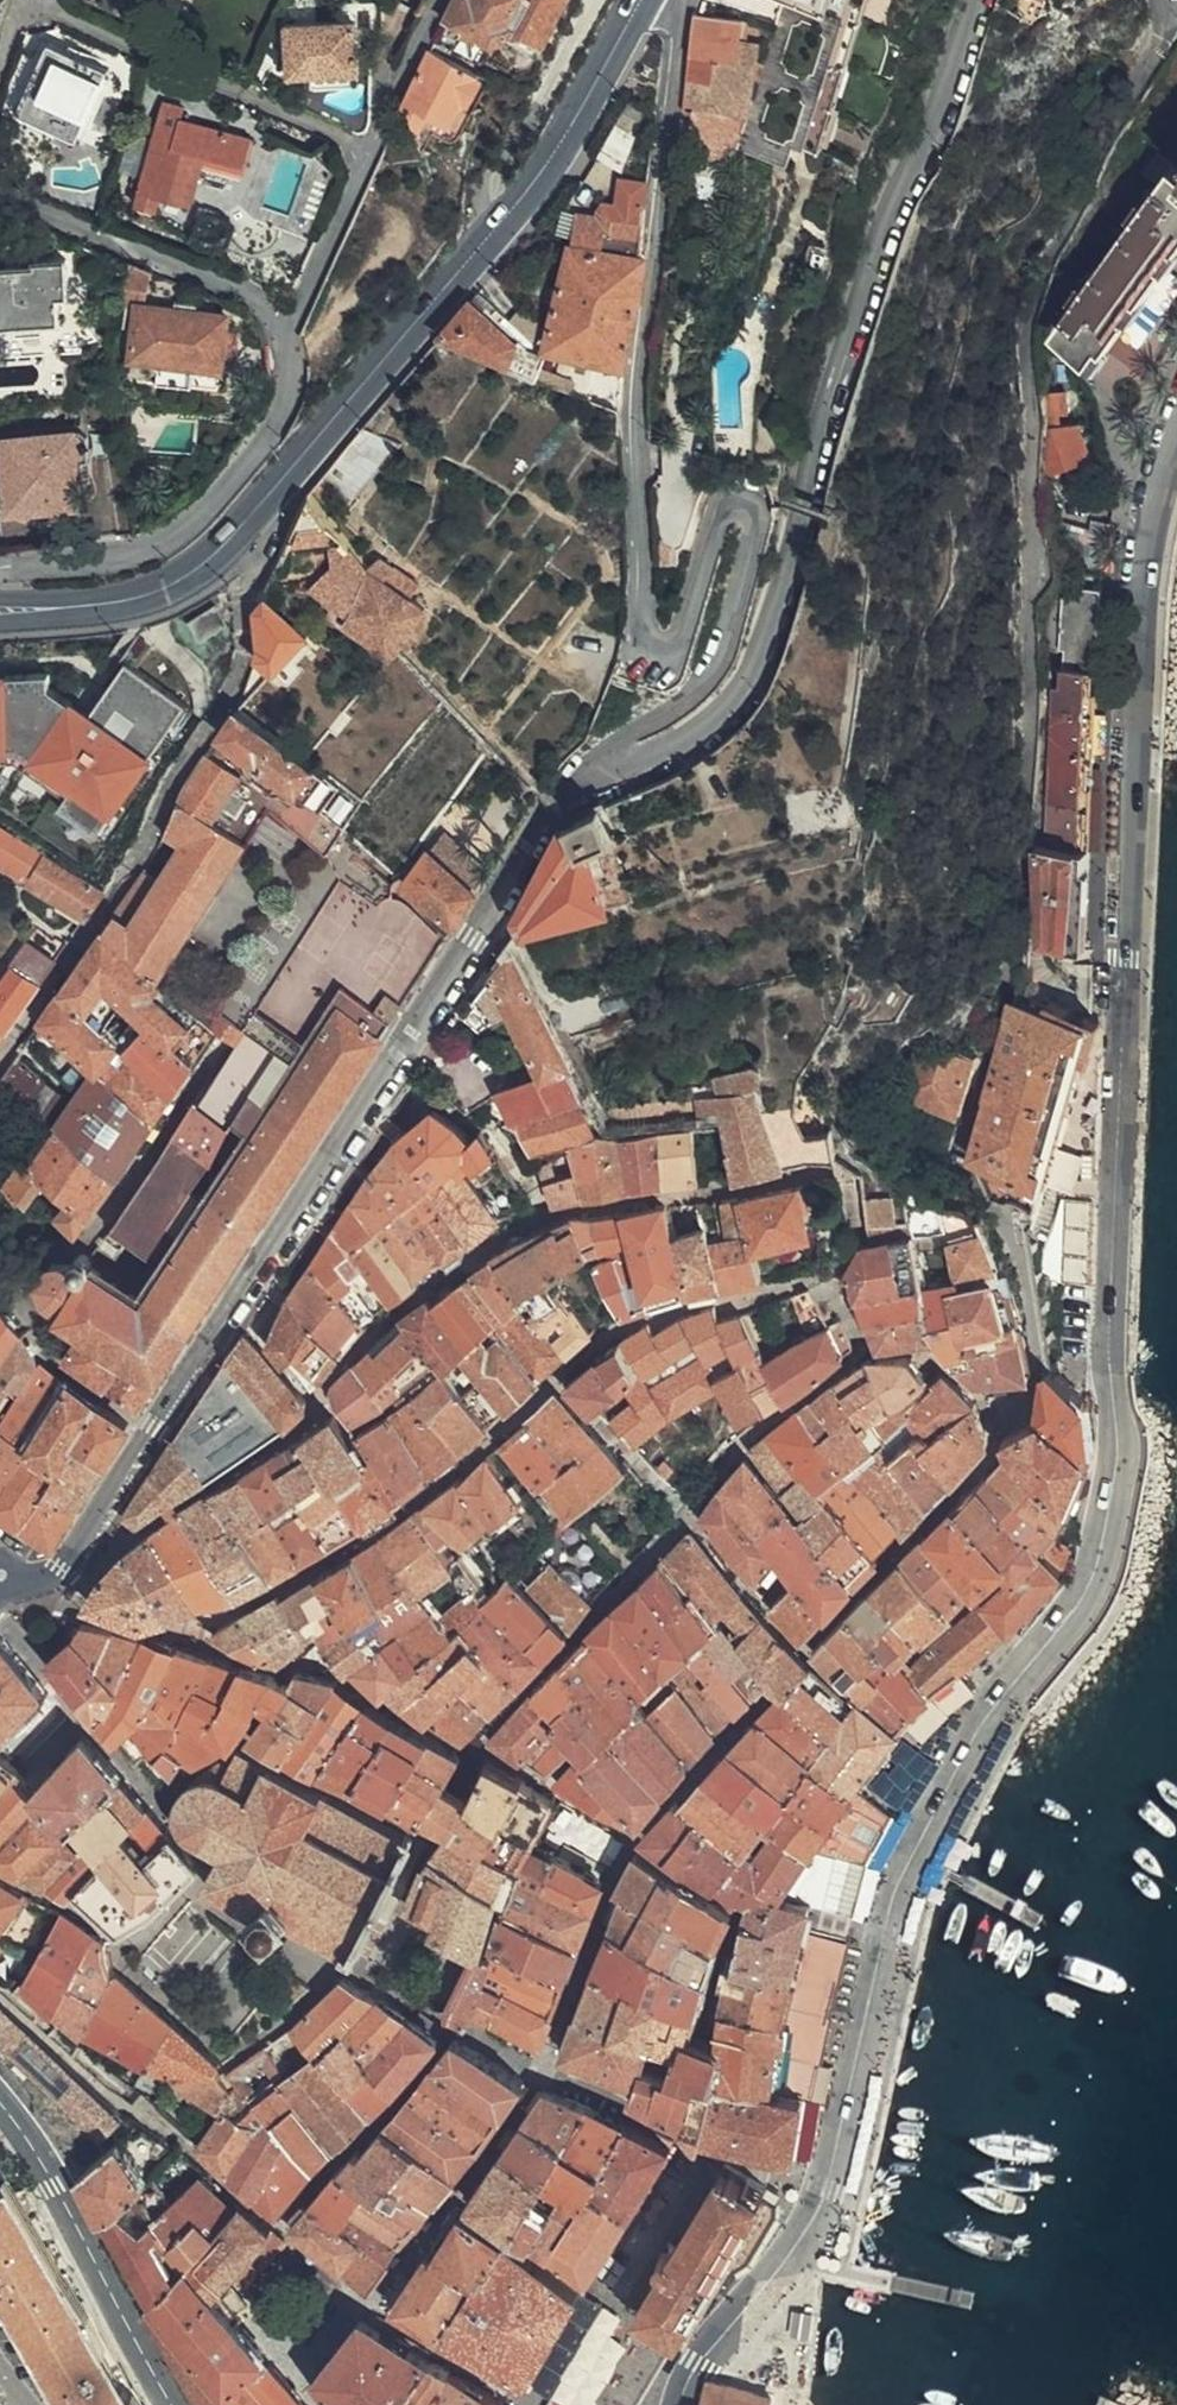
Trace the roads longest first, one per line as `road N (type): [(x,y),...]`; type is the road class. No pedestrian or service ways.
road 1 (residential): [(1176,440),(1156,491),(1142,568),(1107,1352),(1116,1461),(1093,1577),(965,1752),(904,1869),(825,2191),(781,2265),(695,2368),(680,2404)]
road 2 (residential): [(609,775),(607,754),(704,681),(751,528),(747,507),(726,502),(710,520),(677,635),(663,643),(646,636),(630,427),(651,295),(676,15),(669,0)]
road 3 (residential): [(4,1586),(67,1565),(148,1424),(372,1096),(551,808),(609,775)]
road 4 (secondary): [(0,610),(132,599),(214,559),(490,240),(569,132),(642,0)]
road 5 (residential): [(609,775),(671,752),(733,708),(763,655),(871,255),(965,0)]
road 6 (residential): [(0,573),(126,555),(195,519),(276,427),(291,376),(271,313),(209,280),(0,205)]
road 7 (unclassified): [(169,2404),(32,2148),(0,2107)]
road 8 (residential): [(0,1059),(91,928)]

